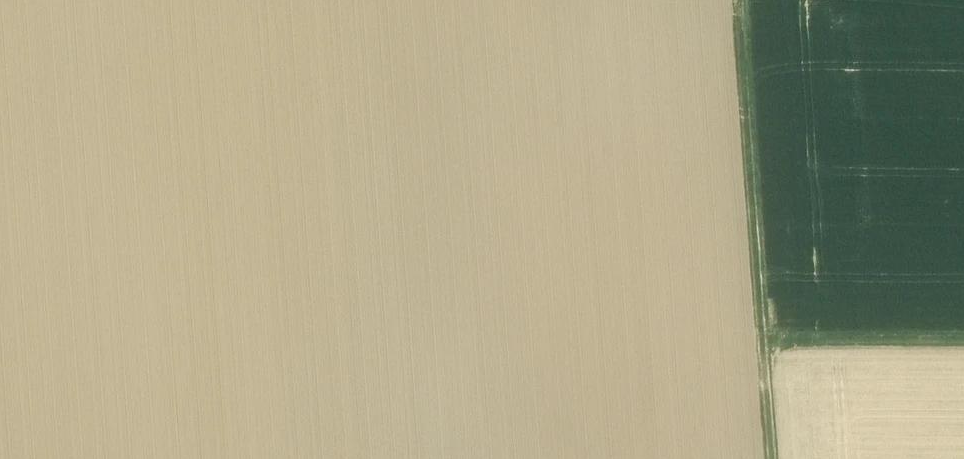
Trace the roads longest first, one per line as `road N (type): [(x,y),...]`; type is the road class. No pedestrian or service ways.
road 1 (track): [(963,339),(775,337)]

